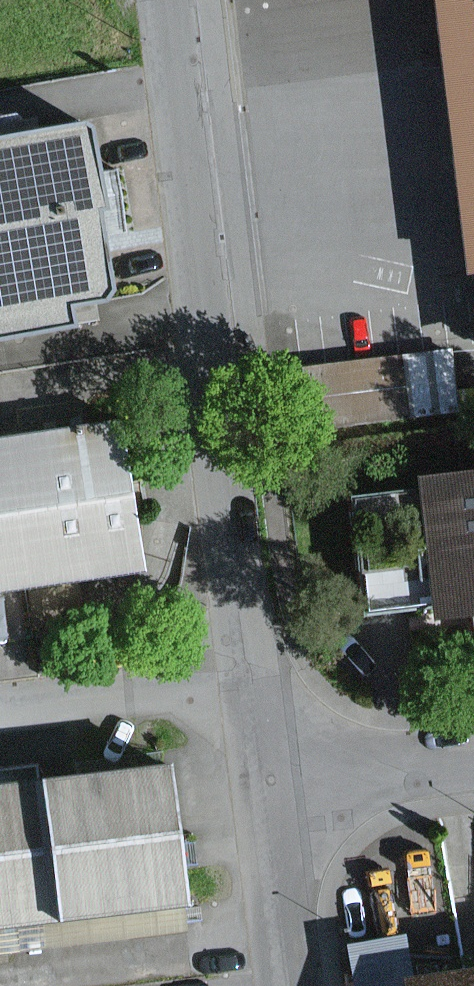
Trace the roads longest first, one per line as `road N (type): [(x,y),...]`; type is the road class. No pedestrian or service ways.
road 1 (residential): [(168,0),(270,786)]
road 2 (residential): [(473,759),(270,786)]
road 3 (residential): [(270,786),(294,985)]

